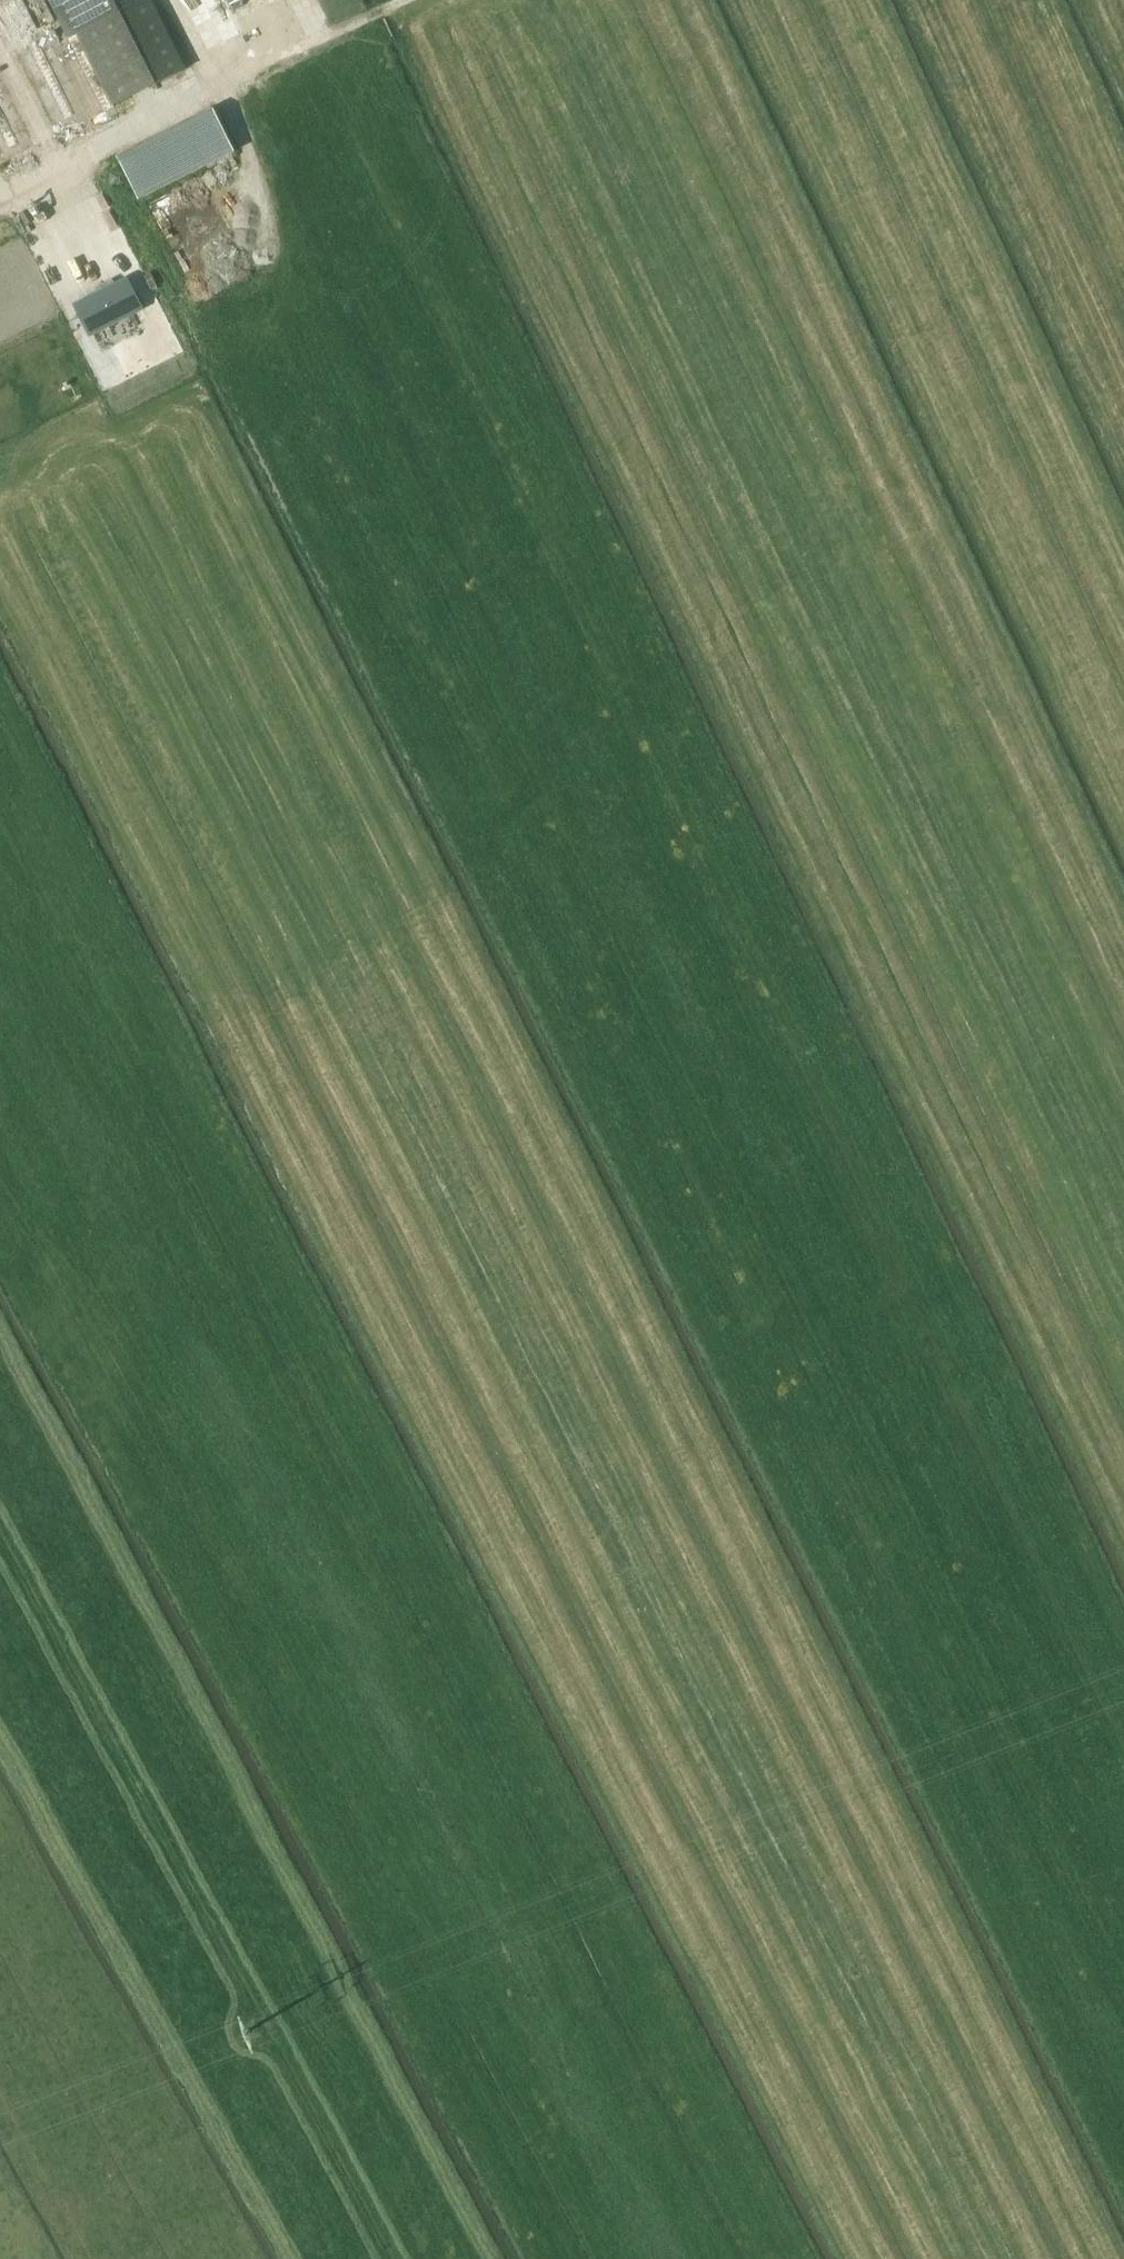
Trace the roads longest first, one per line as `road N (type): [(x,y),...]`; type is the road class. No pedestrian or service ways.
road 1 (track): [(0,194),(215,80)]

